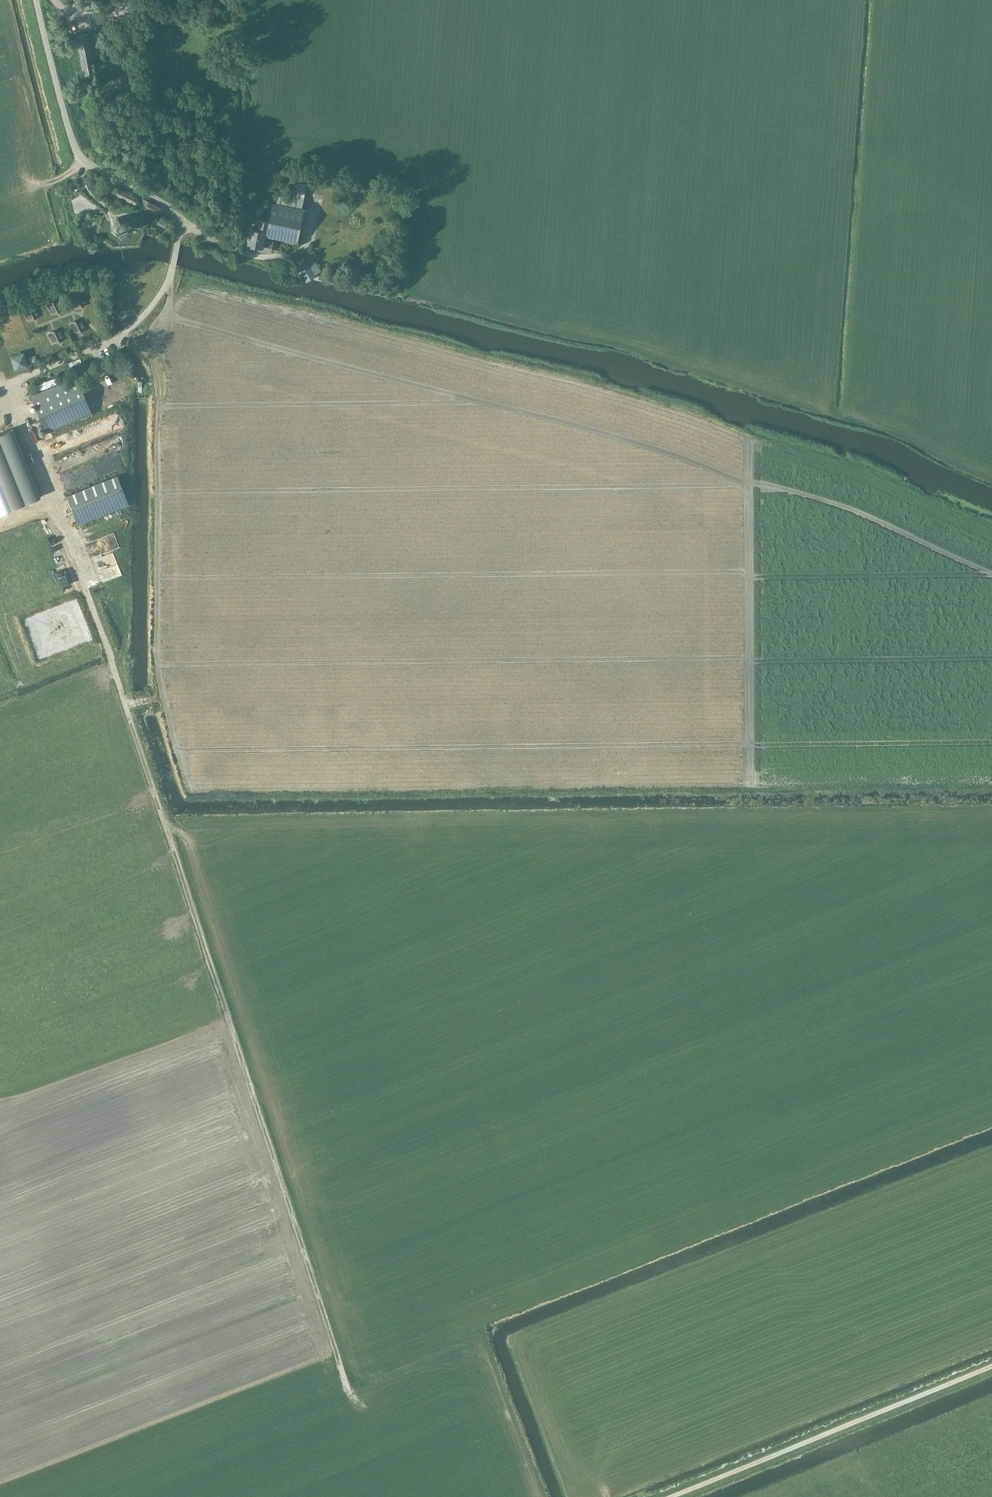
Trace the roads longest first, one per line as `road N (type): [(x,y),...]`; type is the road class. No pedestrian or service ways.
road 1 (track): [(350,1395),(125,705),(156,700)]
road 2 (unclassified): [(108,341),(156,302),(186,226),(167,207),(74,157),(30,0)]
road 3 (track): [(125,705),(55,517)]

